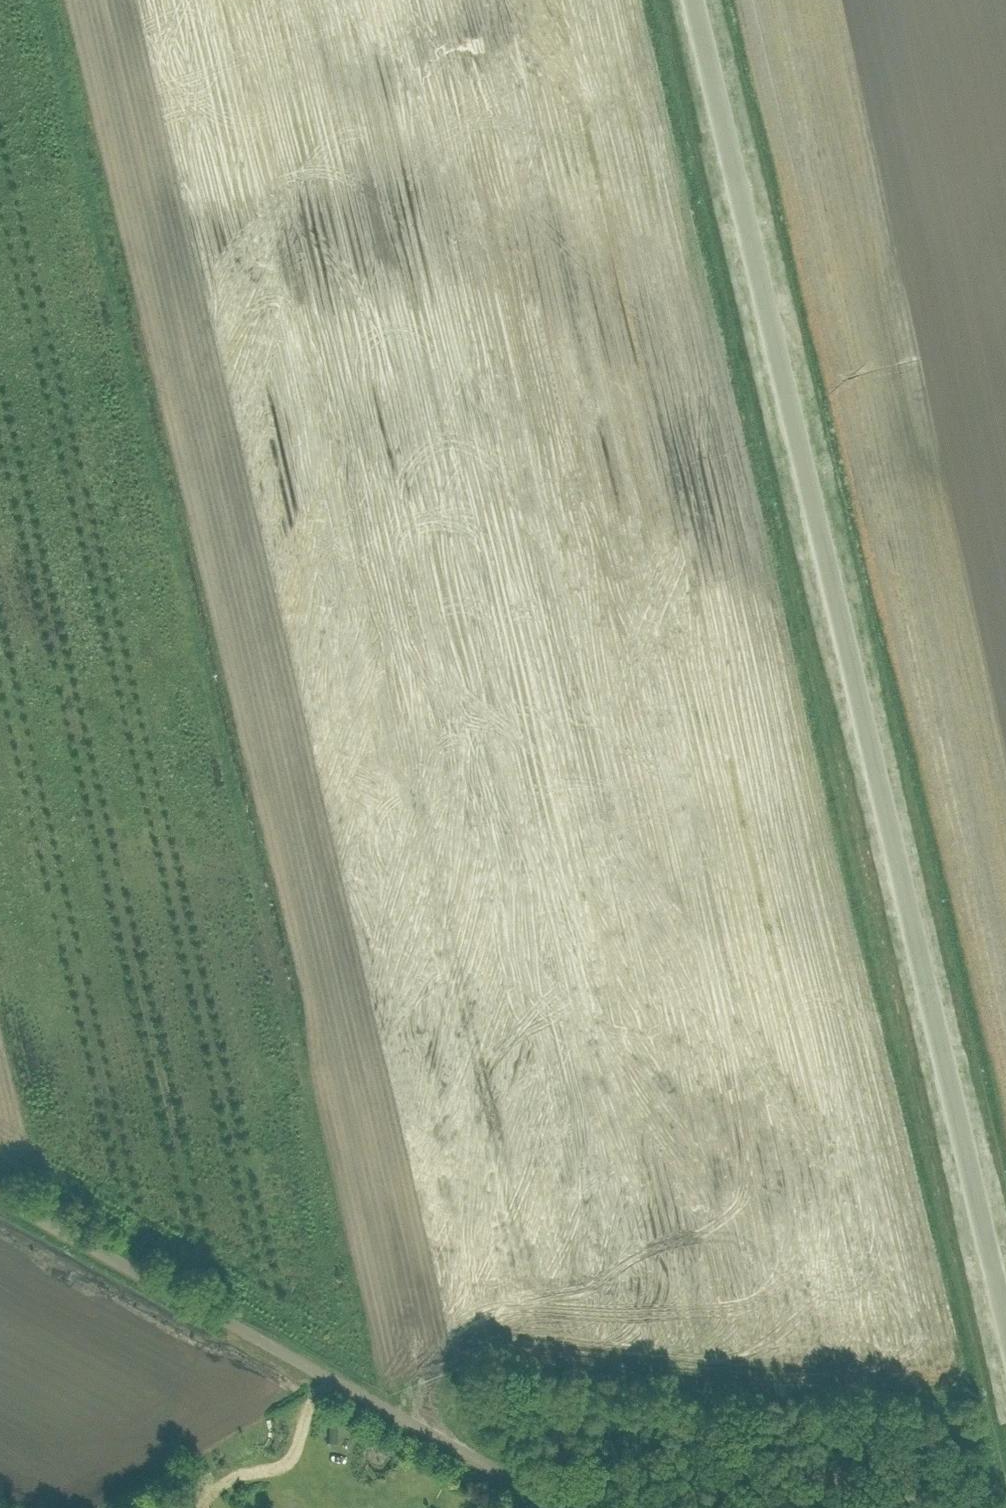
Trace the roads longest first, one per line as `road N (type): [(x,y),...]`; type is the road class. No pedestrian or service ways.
road 1 (unclassified): [(563,1507),(0,1196)]

